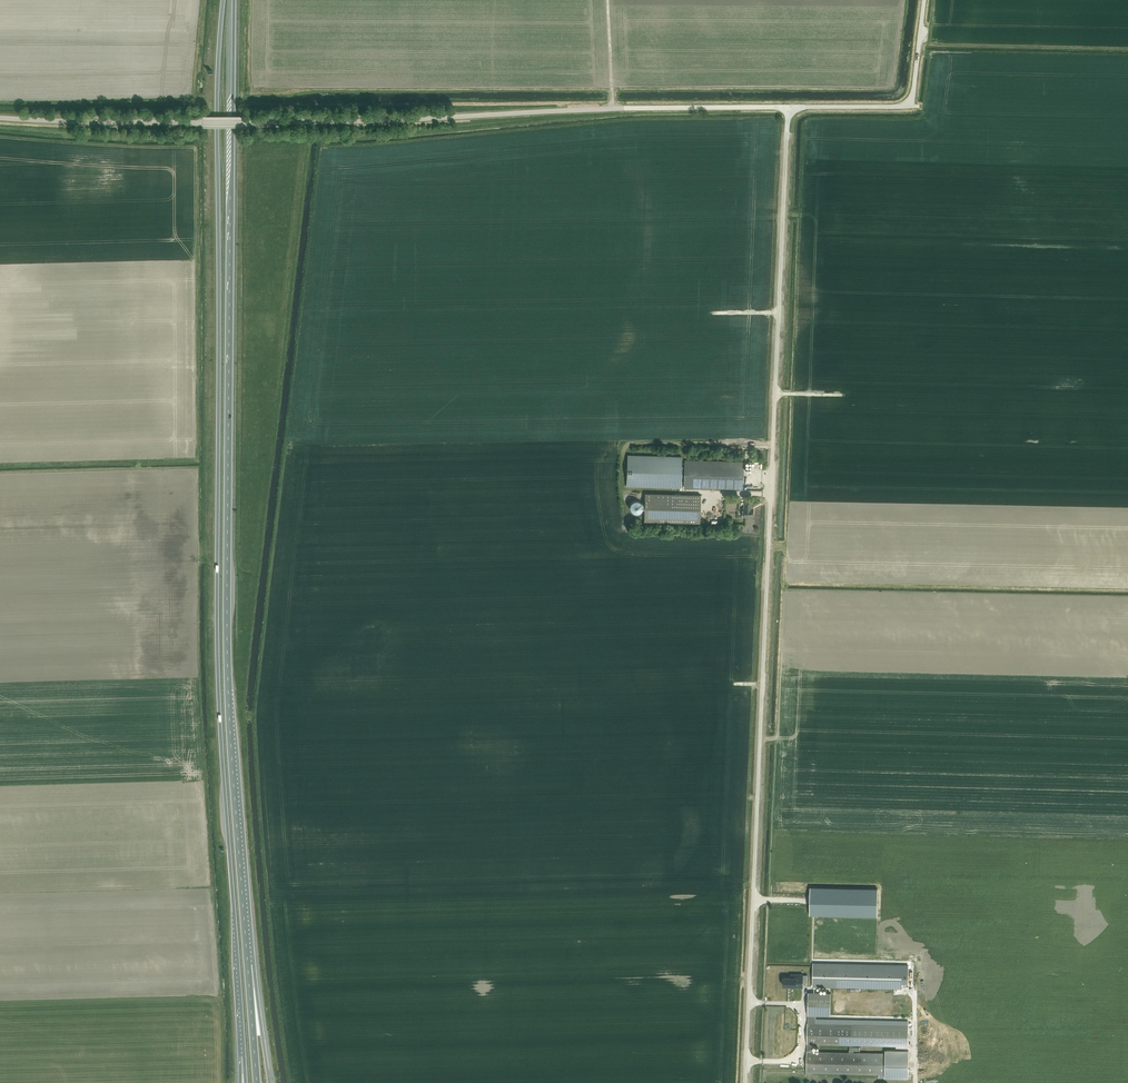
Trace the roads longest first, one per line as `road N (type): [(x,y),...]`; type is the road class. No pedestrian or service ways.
road 1 (trunk): [(223,0),(216,620),(244,1056)]
road 2 (unclassified): [(745,1082),(788,108)]
road 3 (trunk): [(248,965),(227,613),(234,0)]
road 4 (unclassified): [(788,108),(387,121),(0,118)]
road 5 (unclassified): [(788,108),(909,102),(925,0)]

